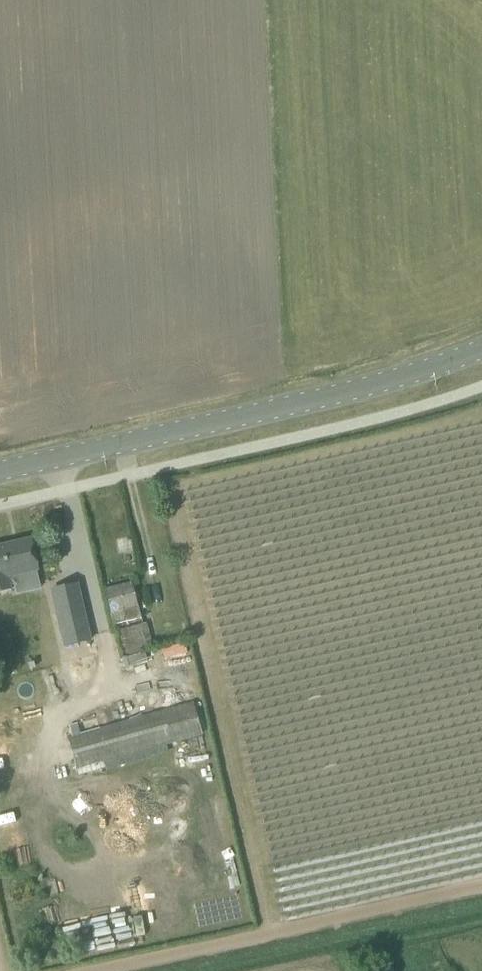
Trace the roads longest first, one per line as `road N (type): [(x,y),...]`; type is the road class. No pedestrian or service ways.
road 1 (tertiary): [(0,471),(418,376),(481,348)]

